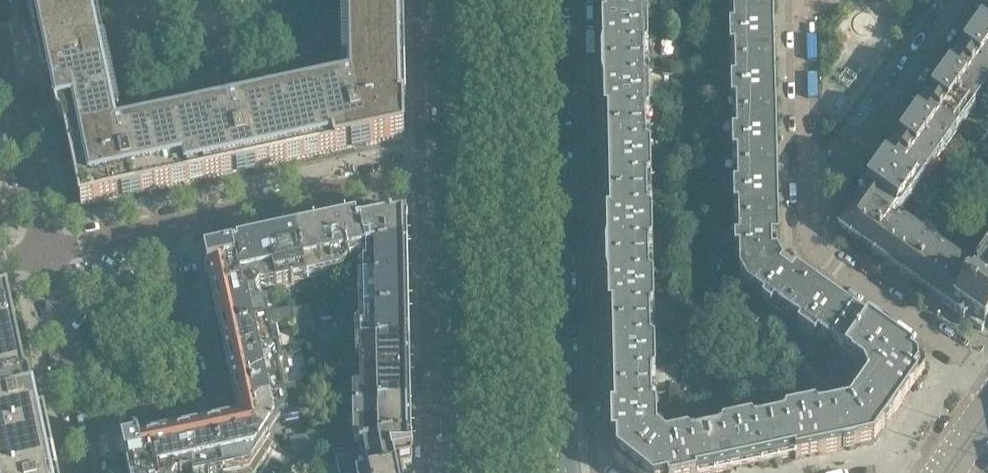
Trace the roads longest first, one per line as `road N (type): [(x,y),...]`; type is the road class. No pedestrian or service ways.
road 1 (secondary): [(567,472),(560,0)]
road 2 (secondary): [(452,166),(455,472)]
road 3 (residential): [(164,228),(452,166)]
road 4 (residential): [(83,423),(179,400),(190,390),(164,228)]
road 5 (residential): [(805,225),(963,0)]
road 6 (residential): [(987,370),(821,257),(805,225)]
road 7 (residential): [(805,225),(807,0)]
road 8 (residential): [(0,40),(44,251)]
road 9 (residential): [(83,423),(44,251)]
road 10 (secondary): [(445,0),(452,166)]
road 11 (residential): [(44,251),(164,228)]

